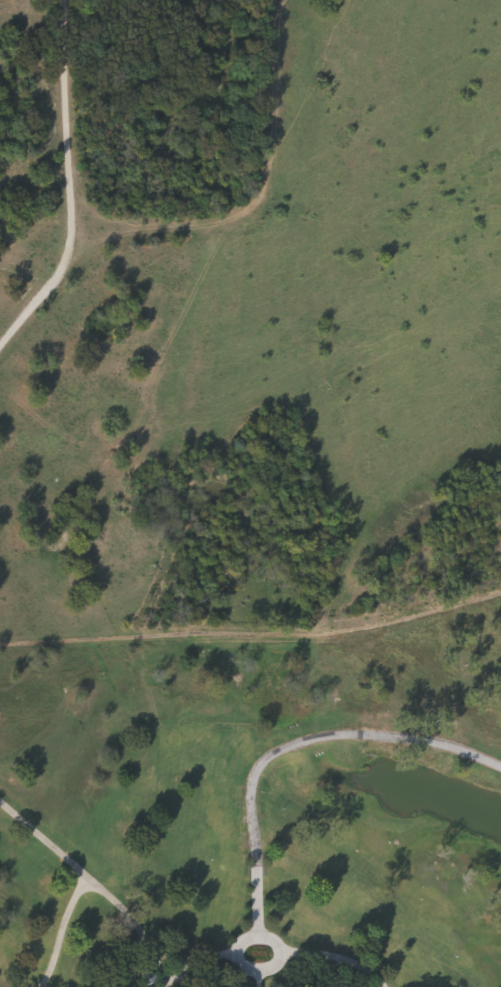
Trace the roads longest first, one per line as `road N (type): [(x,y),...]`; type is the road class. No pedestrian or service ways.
road 1 (track): [(61,266),(103,237),(216,222),(249,207),(269,149),(273,0)]
road 2 (track): [(33,302),(61,266),(67,243),(62,0)]
road 3 (track): [(166,984),(120,906),(0,800)]
road 4 (track): [(90,880),(72,898),(40,986)]

